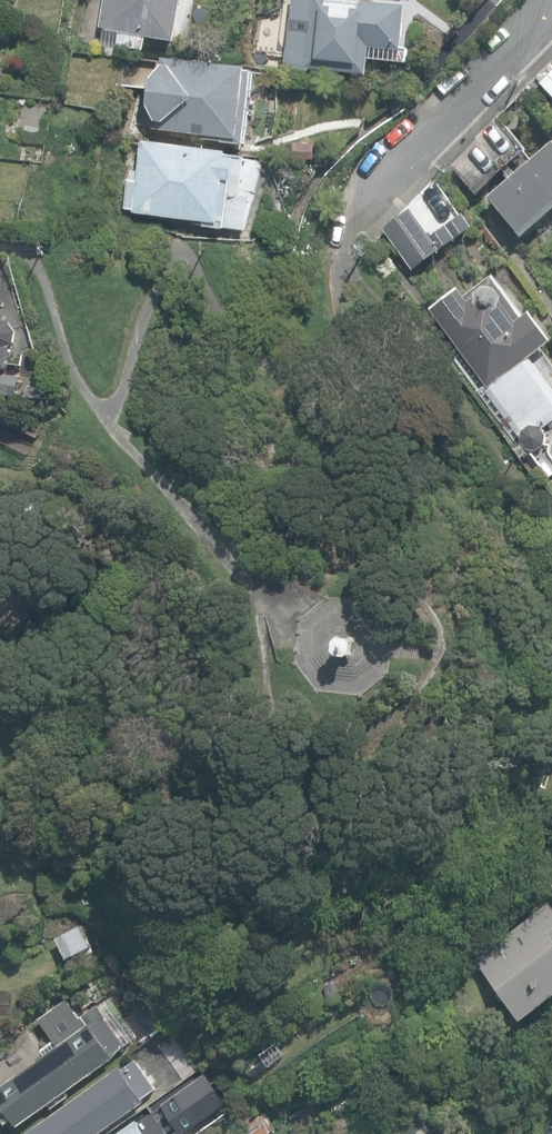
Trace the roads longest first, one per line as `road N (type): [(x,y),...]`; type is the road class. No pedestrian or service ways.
road 1 (unclassified): [(550,0),(508,55),(360,192)]

